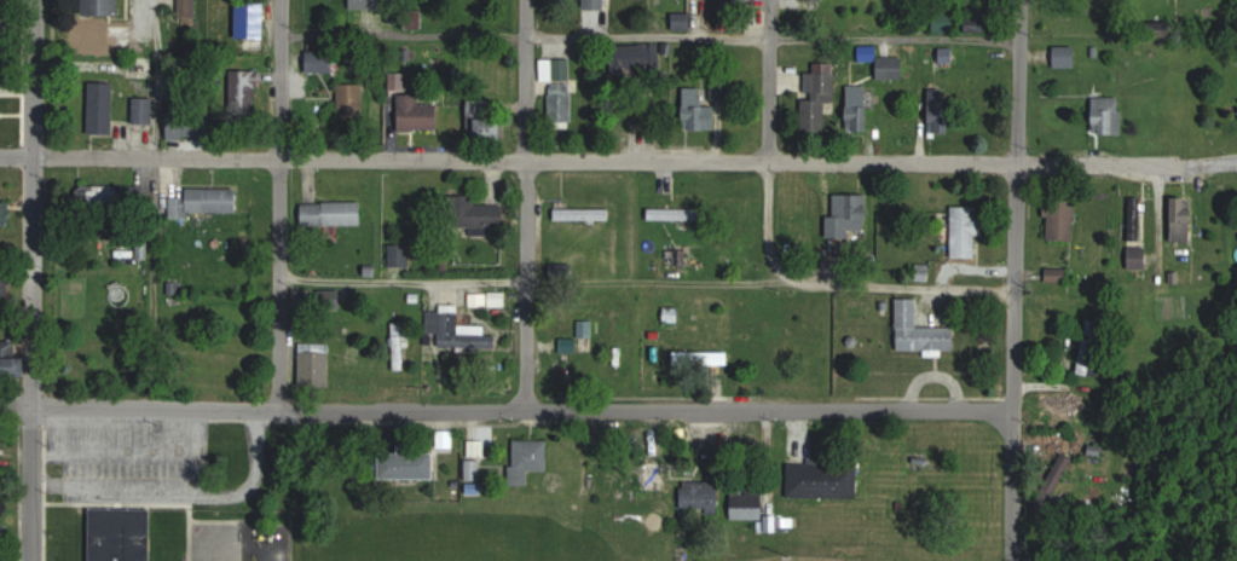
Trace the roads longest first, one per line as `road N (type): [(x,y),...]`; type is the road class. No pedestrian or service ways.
road 1 (residential): [(1183,163),(0,152)]
road 2 (residential): [(1013,410),(0,403)]
road 3 (residential): [(31,560),(36,0)]
road 4 (residential): [(526,410),(527,0)]
road 5 (residential): [(276,405),(280,0)]
road 6 (residential): [(1013,560),(1018,161)]
road 7 (residential): [(1018,161),(1019,0)]
road 8 (residential): [(768,157),(773,0)]

